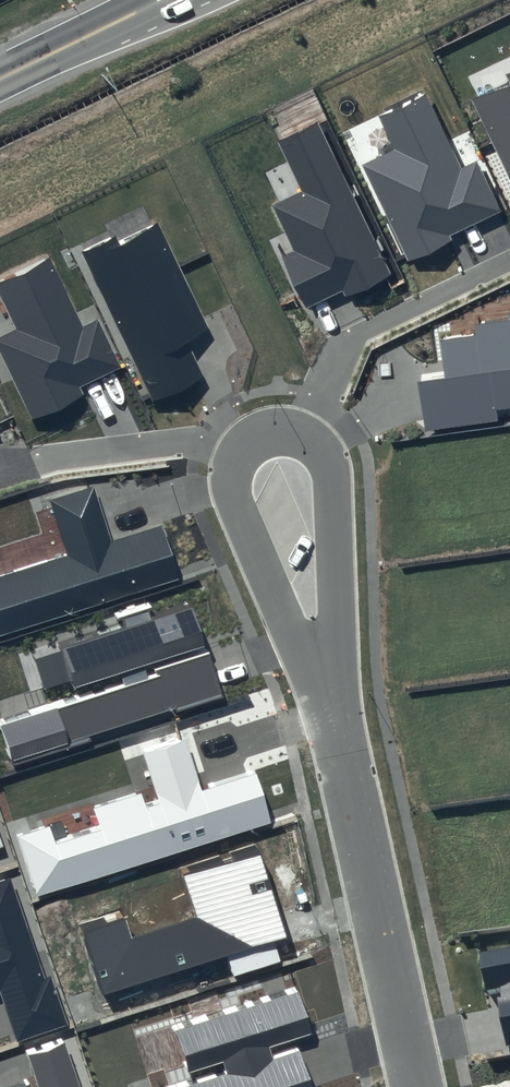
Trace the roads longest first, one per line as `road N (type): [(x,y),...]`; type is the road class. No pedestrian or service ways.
road 1 (residential): [(331,697),(222,495),(230,458),(265,436),(301,442),(327,472),(328,548)]
road 2 (residential): [(417,1086),(331,697)]
road 3 (secondary): [(0,78),(159,0)]
road 4 (residential): [(328,548),(331,697)]

